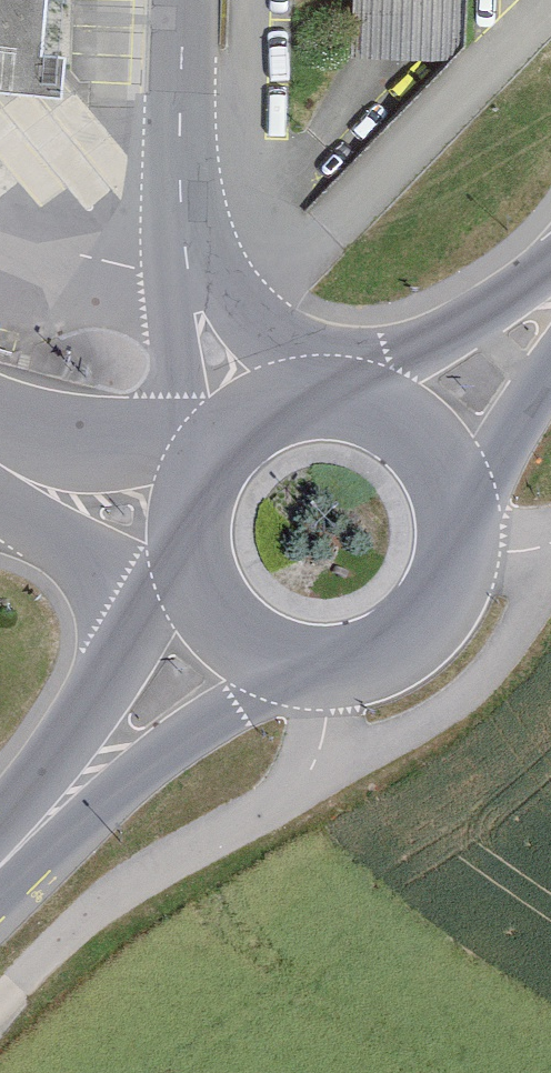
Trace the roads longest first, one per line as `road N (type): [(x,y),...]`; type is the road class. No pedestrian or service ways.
road 1 (residential): [(264,401),(216,246),(198,105),(201,0)]
road 2 (secondary): [(189,581),(67,795)]
road 3 (secondary): [(67,795),(258,657)]
road 4 (secondary): [(264,401),(207,446),(190,477),(180,547),(189,581)]
road 5 (secondary): [(312,671),(346,669),(408,642),(450,589),(460,557)]
road 6 (secondary): [(550,321),(379,401)]
road 7 (secondary): [(458,494),(550,352)]
road 8 (secondary): [(458,494),(441,455),(414,424),(379,401)]

